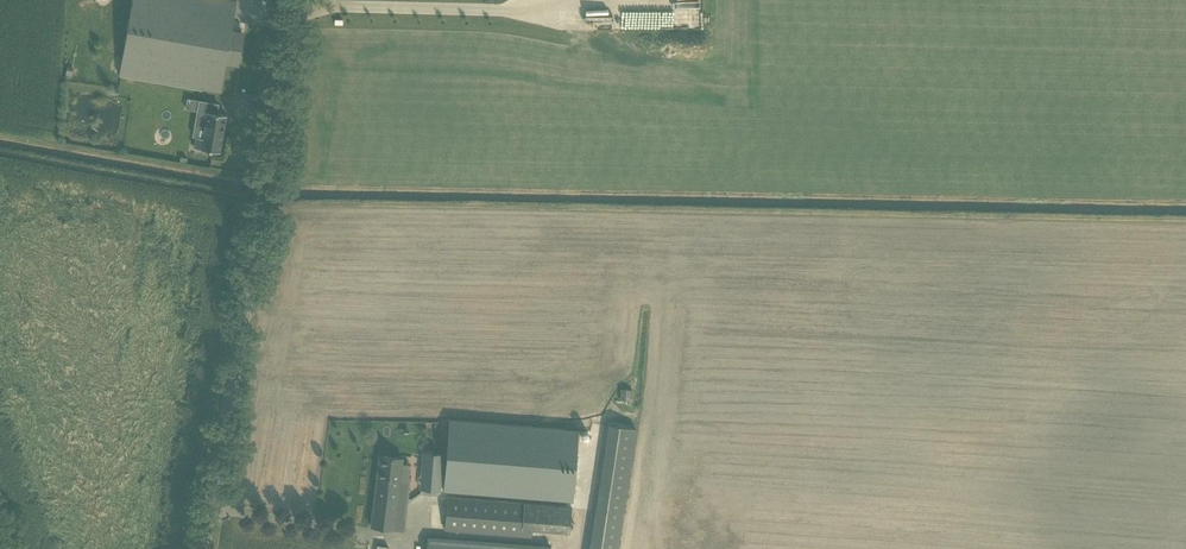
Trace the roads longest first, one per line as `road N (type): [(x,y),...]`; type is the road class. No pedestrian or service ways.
road 1 (unclassified): [(203,548),(298,0)]

